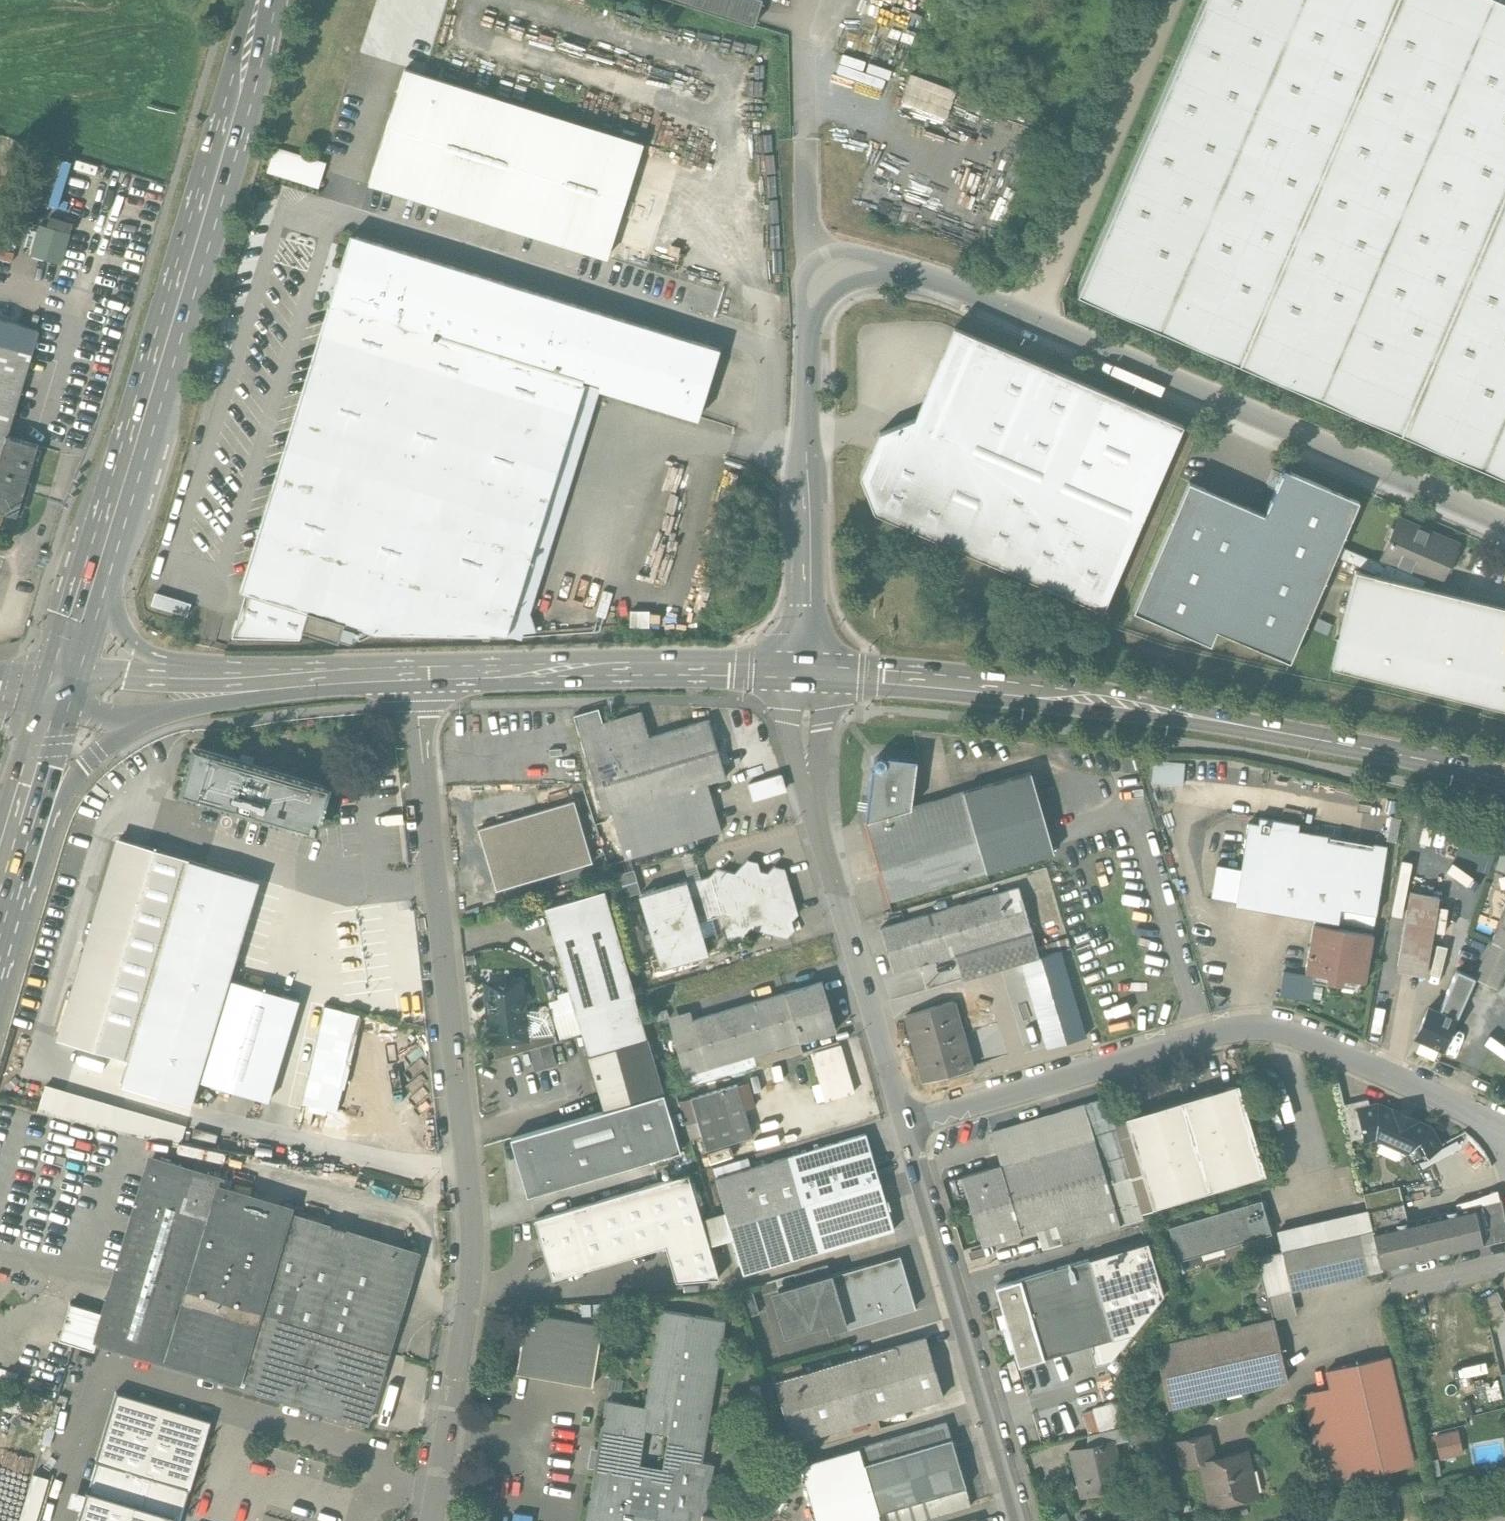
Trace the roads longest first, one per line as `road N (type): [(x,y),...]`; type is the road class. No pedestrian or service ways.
road 1 (residential): [(1504,525),(918,277),(858,269),(810,300),(804,674)]
road 2 (residential): [(415,675),(473,1240),(468,1328),(434,1520)]
road 3 (secondary): [(804,674),(974,685),(1190,713),(1504,782)]
road 4 (residential): [(903,1127),(1210,1042),(1252,1037),(1290,1038),(1344,1056),(1504,1137)]
road 5 (primary): [(269,0),(100,569)]
road 6 (unclassified): [(804,674),(811,795),(903,1127)]
road 7 (unclassified): [(903,1127),(1021,1520)]
road 8 (secondary): [(415,675),(804,674)]
road 9 (primary): [(24,825),(106,746),(148,722),(249,686)]
road 10 (primary): [(249,686),(146,654),(126,638),(100,569)]
road 11 (secondary): [(60,690),(249,686)]
road 12 (secondary): [(249,686),(415,675)]
road 13 (primary): [(60,690),(24,825)]
road 14 (primary): [(100,569),(60,690)]
road 15 (residential): [(1504,1266),(1382,1295)]

